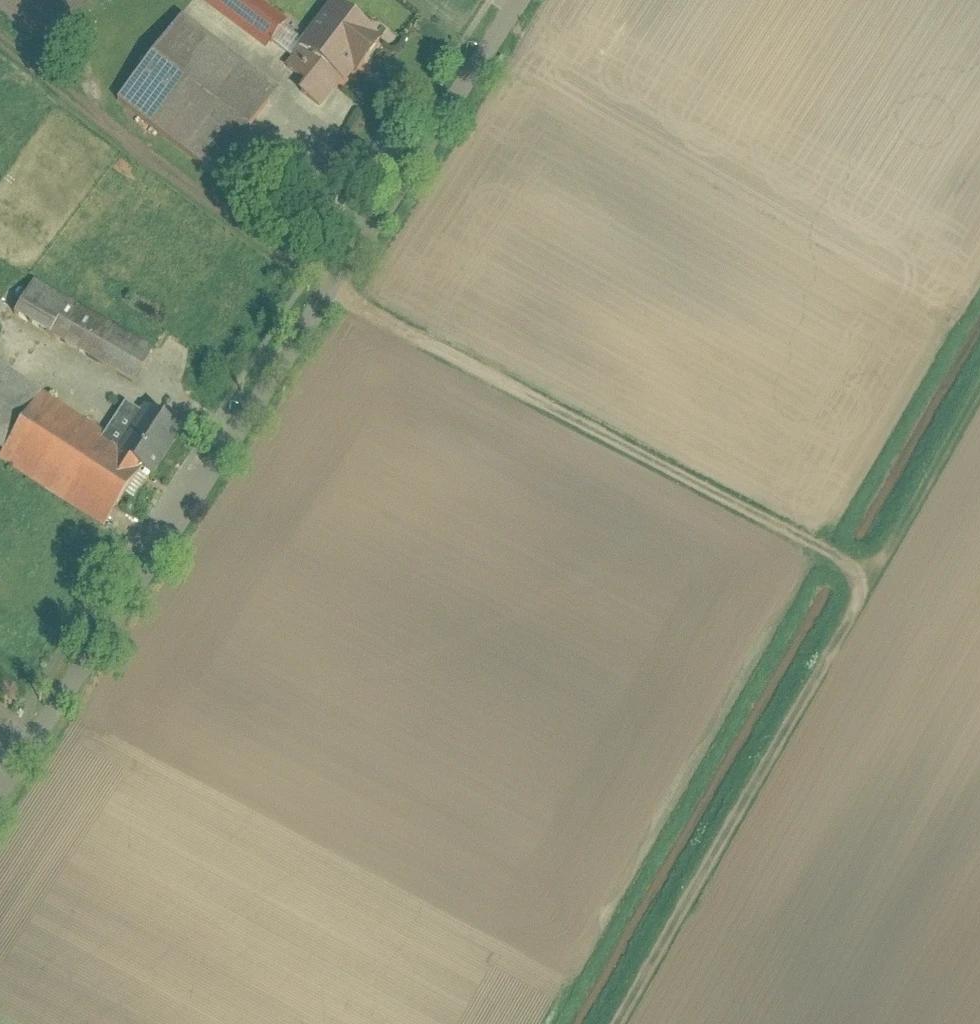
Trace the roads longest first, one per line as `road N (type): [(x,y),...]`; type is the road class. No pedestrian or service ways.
road 1 (unclassified): [(514,0),(0,795)]
road 2 (track): [(588,1023),(979,341)]
road 3 (track): [(847,572),(327,295)]

